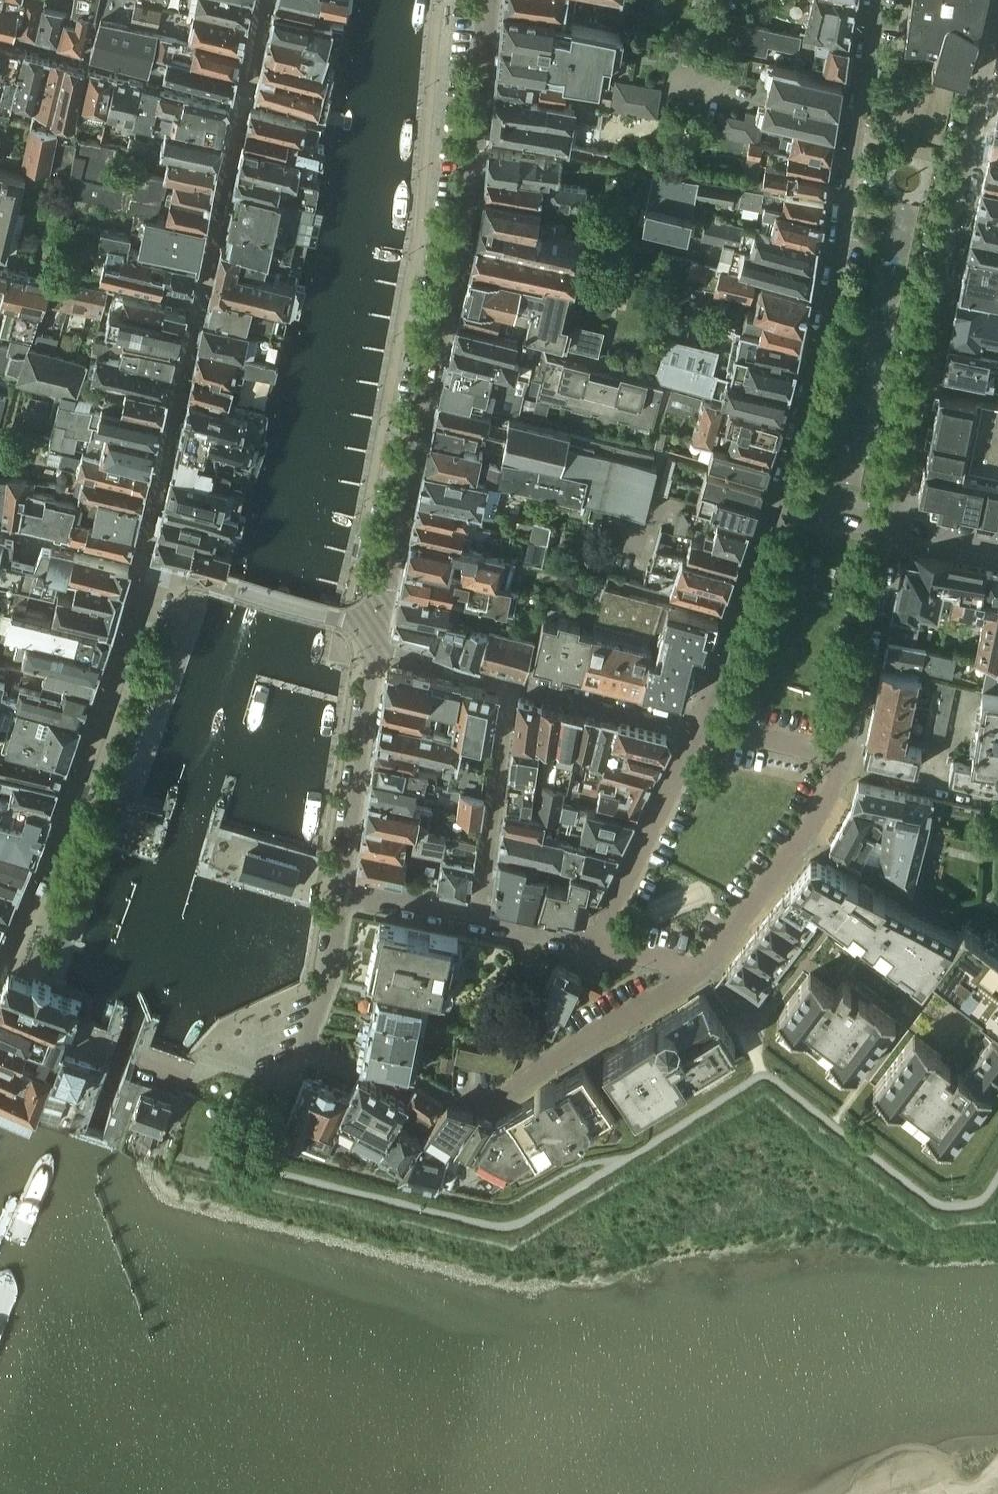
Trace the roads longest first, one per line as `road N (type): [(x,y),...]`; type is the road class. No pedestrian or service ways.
road 1 (residential): [(488,0),(467,240),(372,629)]
road 2 (residential): [(878,0),(835,296),(776,509)]
road 3 (residential): [(894,527),(997,33)]
road 4 (residential): [(305,1048),(488,1103),(700,967)]
road 5 (residential): [(0,980),(153,575)]
road 6 (residential): [(372,629),(374,673),(342,892)]
road 7 (residential): [(842,760),(894,527)]
road 8 (residential): [(511,685),(478,920)]
road 9 (residential): [(698,730),(596,944)]
road 10 (residential): [(776,509),(698,730)]
road 11 (residential): [(372,629),(153,575)]
road 12 (residential): [(698,730),(511,685)]
road 13 (residential): [(700,967),(804,838)]
road 14 (residential): [(305,1048),(331,976),(342,892)]
road 15 (residential): [(511,685),(388,653),(372,629)]
road 16 (residential): [(804,838),(937,910)]
road 17 (residential): [(842,760),(987,796)]
road 18 (residential): [(842,760),(698,730)]
road 19 (residential): [(342,892),(478,920)]

